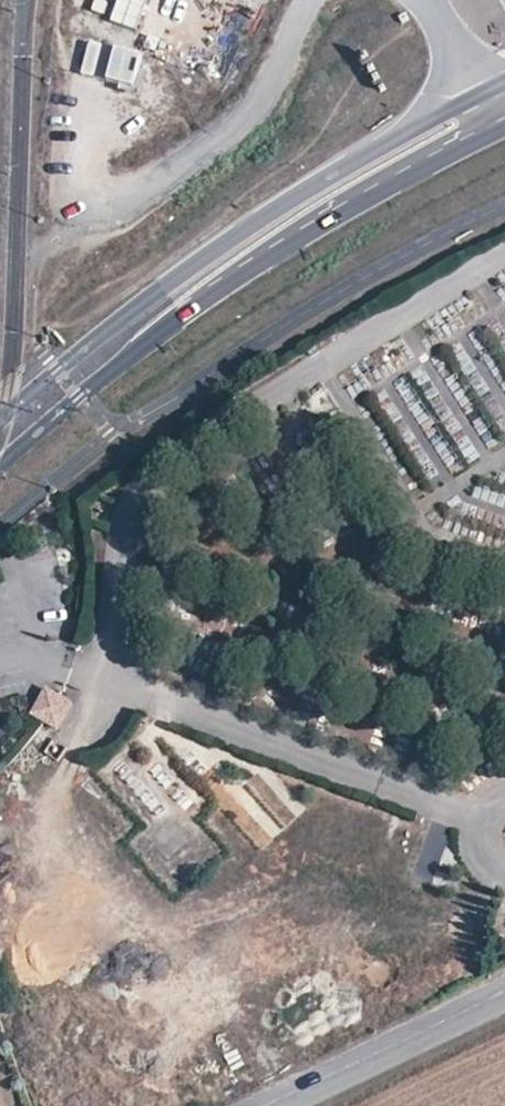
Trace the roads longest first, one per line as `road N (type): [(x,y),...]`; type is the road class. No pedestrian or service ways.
road 1 (secondary): [(0,465),(165,329),(251,269),(500,130)]
road 2 (secondary): [(484,92),(221,242),(0,420)]
road 3 (unclassified): [(274,1105),(504,996)]

